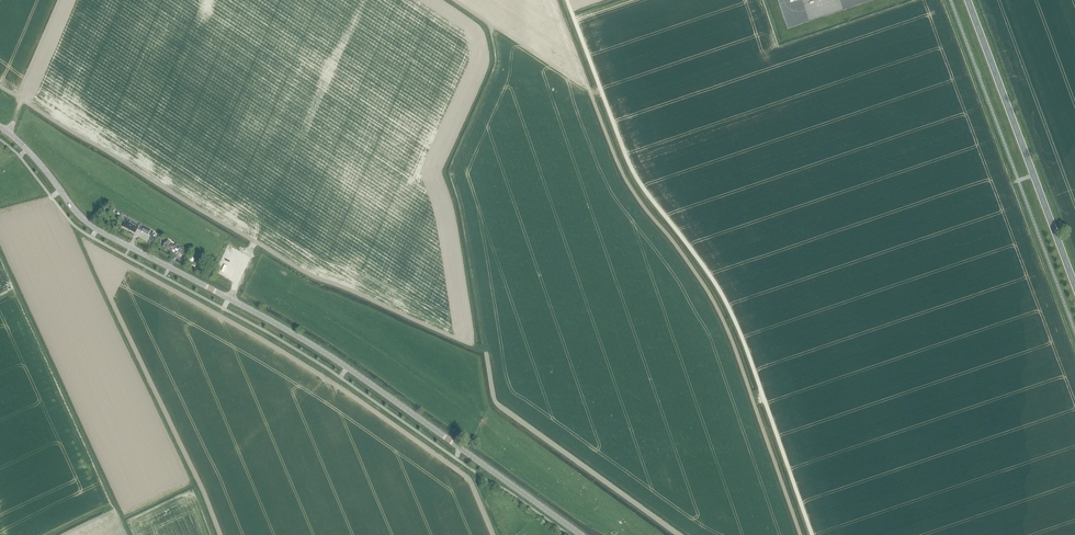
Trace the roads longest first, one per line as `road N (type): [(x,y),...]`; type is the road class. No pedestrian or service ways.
road 1 (tertiary): [(581,534),(345,367),(99,230),(0,126)]
road 2 (track): [(812,534),(739,330),(711,277),(633,173),(567,0)]
road 3 (primary): [(1074,287),(967,0)]

